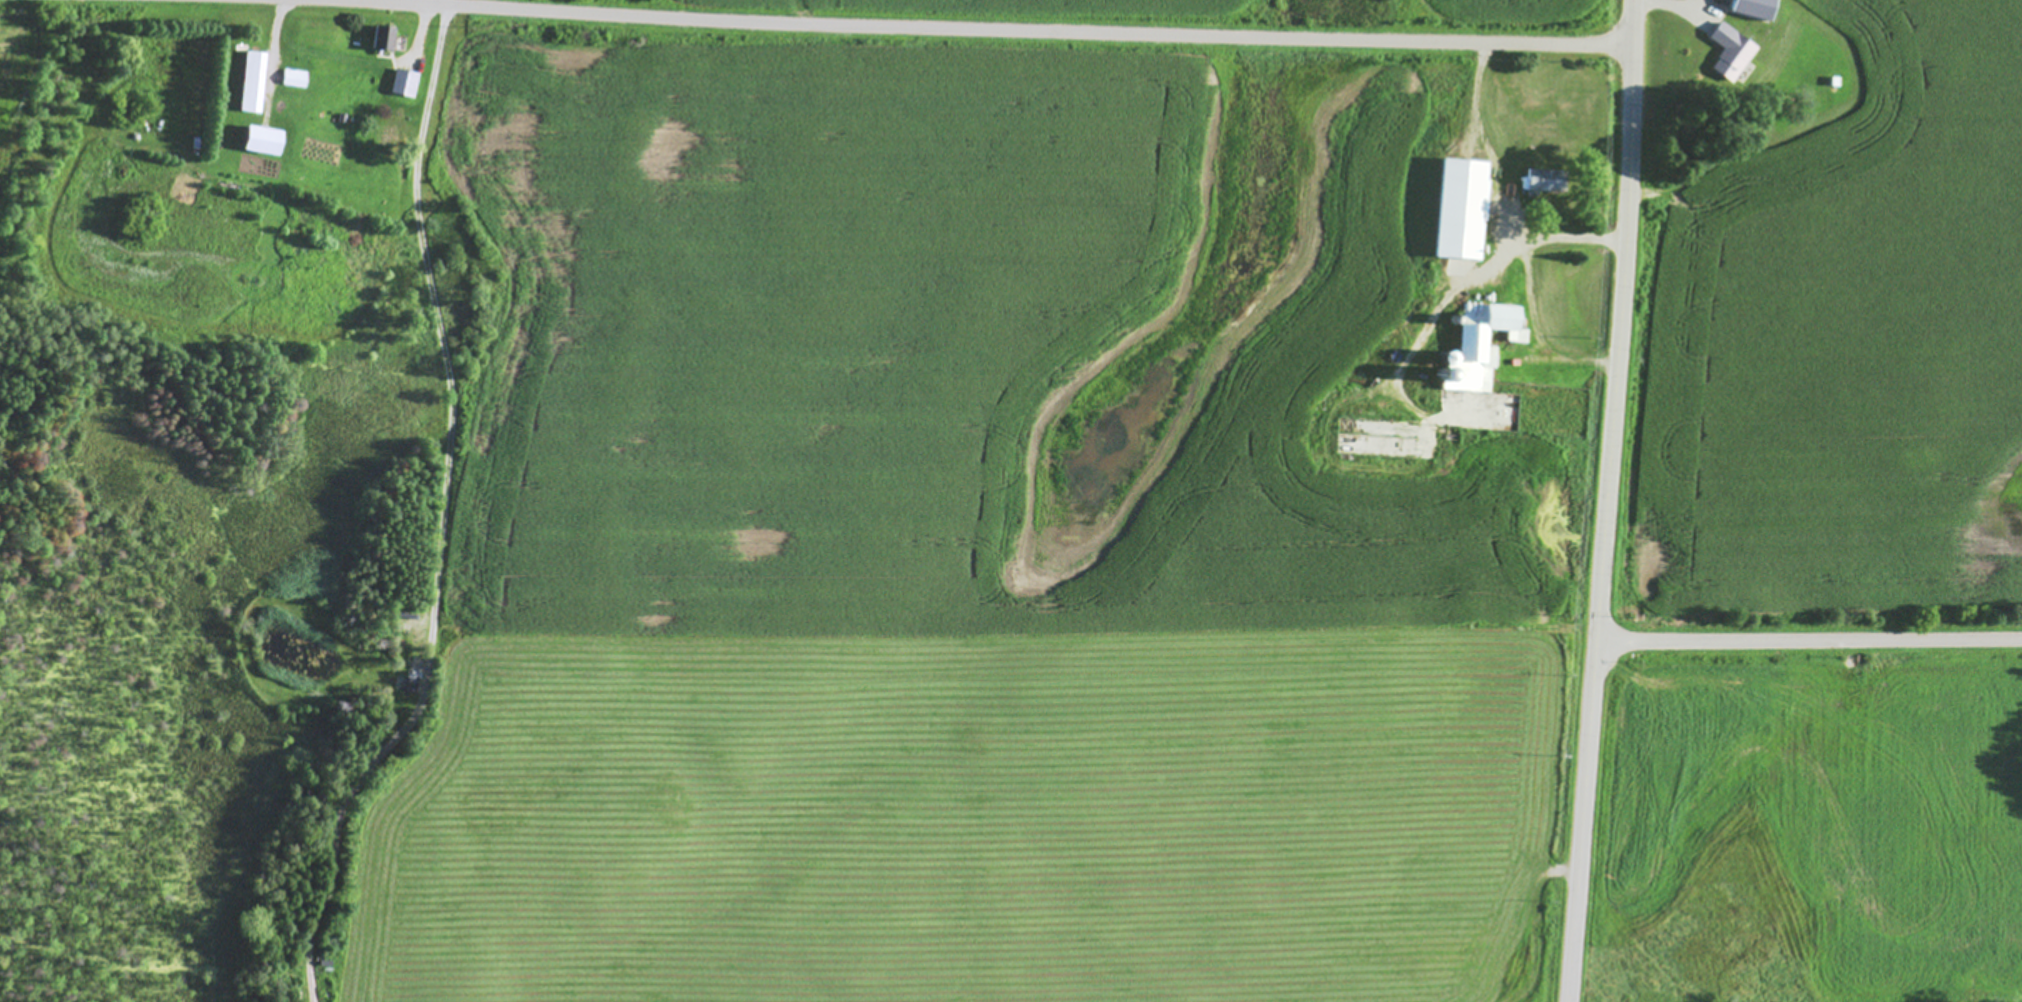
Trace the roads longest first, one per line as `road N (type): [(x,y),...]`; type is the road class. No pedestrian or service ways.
road 1 (residential): [(356,0),(629,16),(1634,44)]
road 2 (secondary): [(1634,0),(1626,244),(1568,1001)]
road 3 (residential): [(1597,639),(2021,637)]

